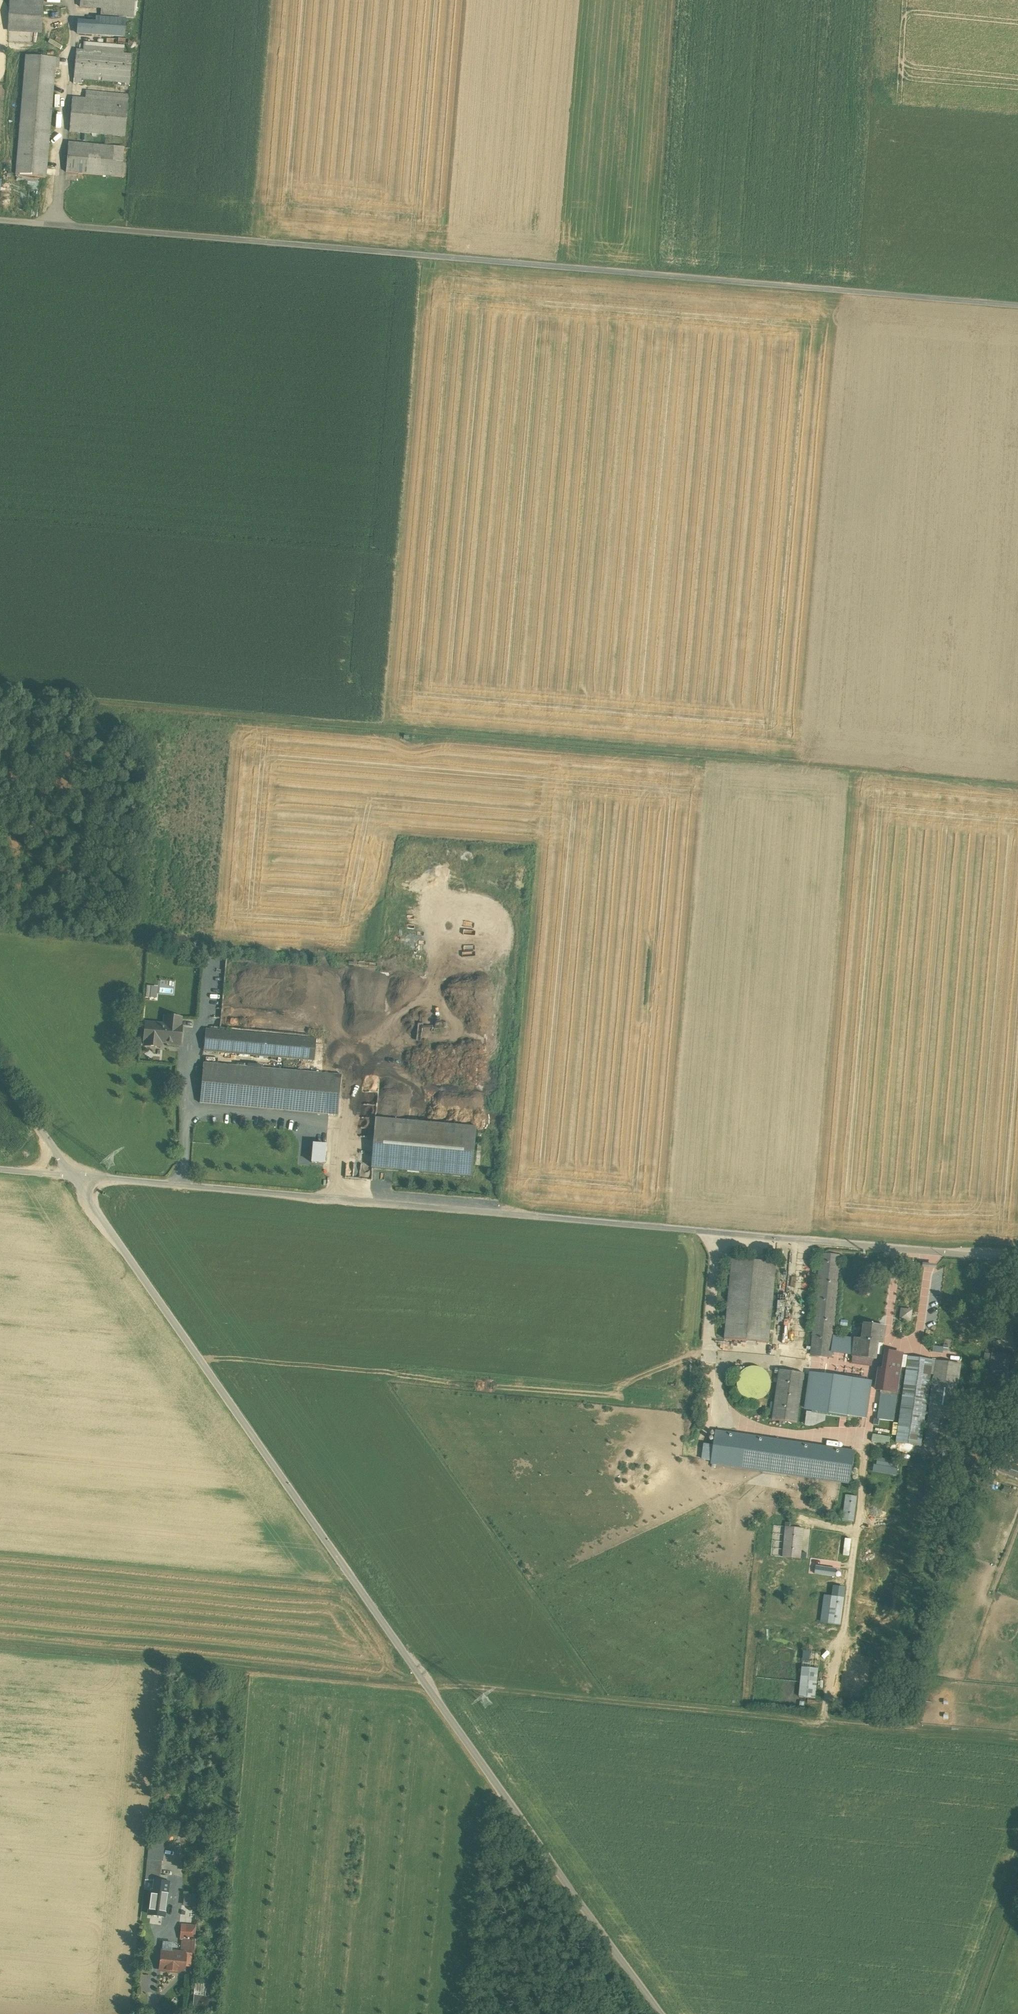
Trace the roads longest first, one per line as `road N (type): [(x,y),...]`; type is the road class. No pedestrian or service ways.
road 1 (track): [(0,695),(1017,784)]
road 2 (track): [(0,1649),(1017,1736)]
road 3 (unclassified): [(76,1176),(660,2013)]
road 4 (unclassified): [(1017,305),(57,224)]
road 5 (unclassified): [(1017,1260),(76,1176)]
road 6 (track): [(821,1721),(849,1588),(866,1444)]
road 7 (unclassified): [(74,0),(57,224)]
road 8 (track): [(1017,1485),(933,1455),(865,1447)]
road 9 (track): [(974,2013),(1017,1894)]

